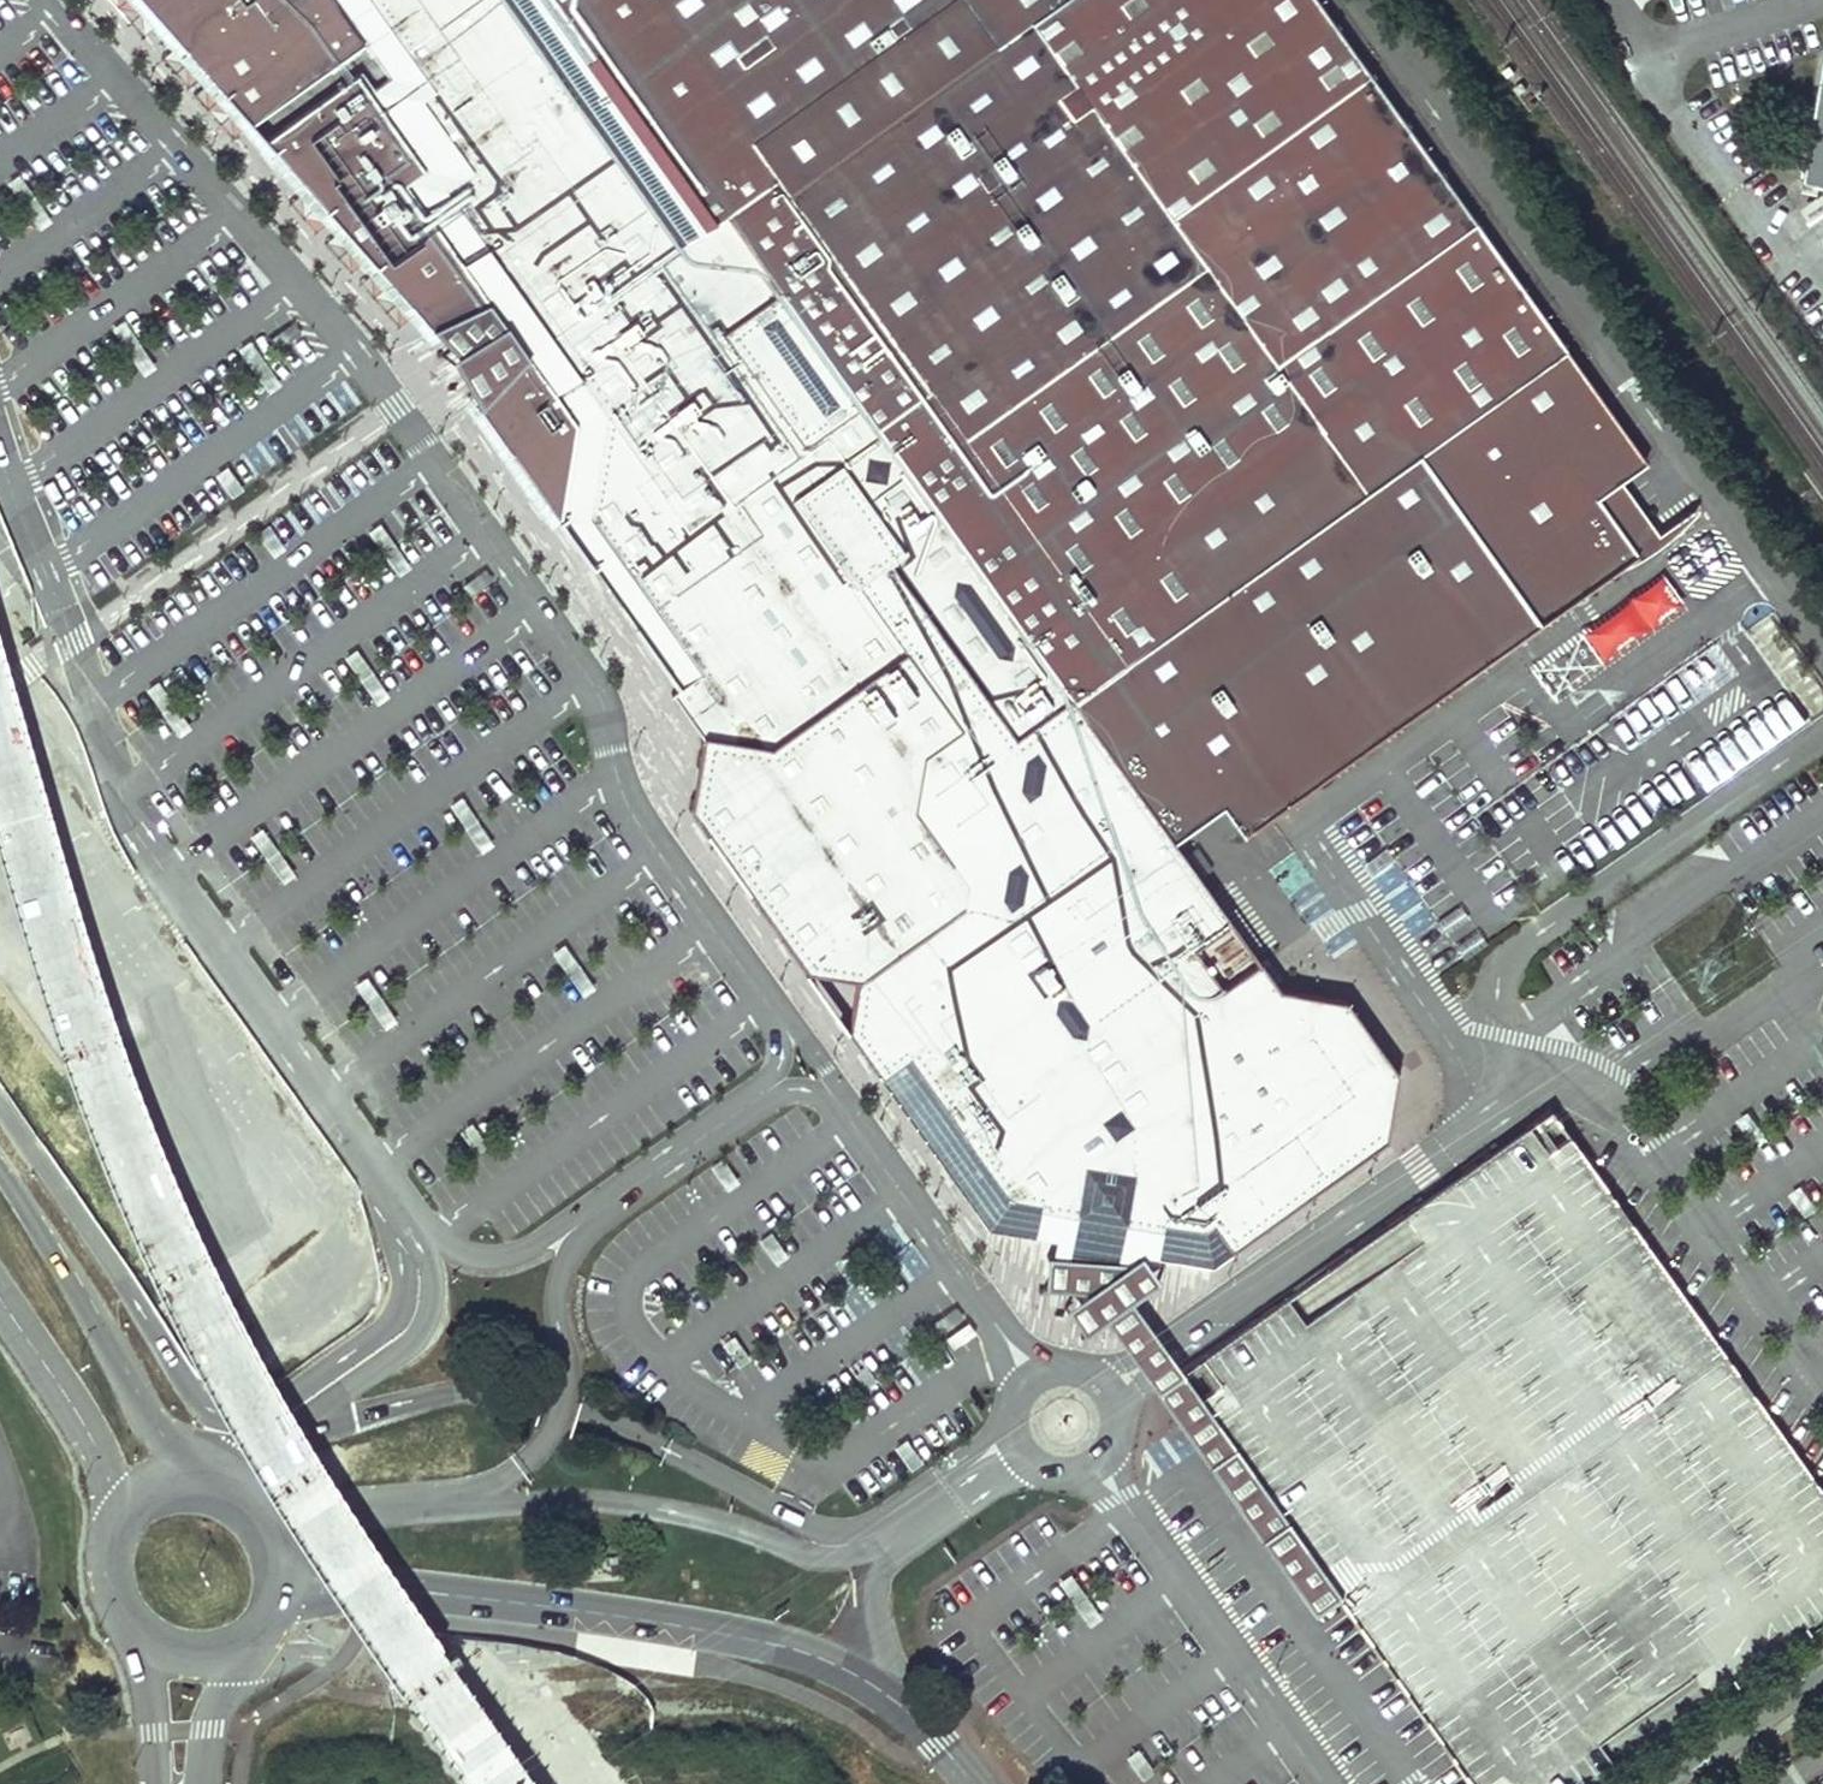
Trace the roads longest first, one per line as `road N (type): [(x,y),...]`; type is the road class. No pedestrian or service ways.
road 1 (tertiary): [(283,1591),(371,1591),(745,1638),(859,1680),(918,1723),(974,1783)]
road 2 (tertiary): [(177,1480),(72,1274),(0,1154)]
road 3 (tertiary): [(0,1305),(91,1446),(116,1526)]
road 4 (tertiary): [(283,1591),(281,1541),(268,1514),(218,1481),(177,1480)]
road 5 (tertiary): [(133,1632),(152,1736),(152,1783)]
road 6 (tertiary): [(199,1783),(209,1657)]

